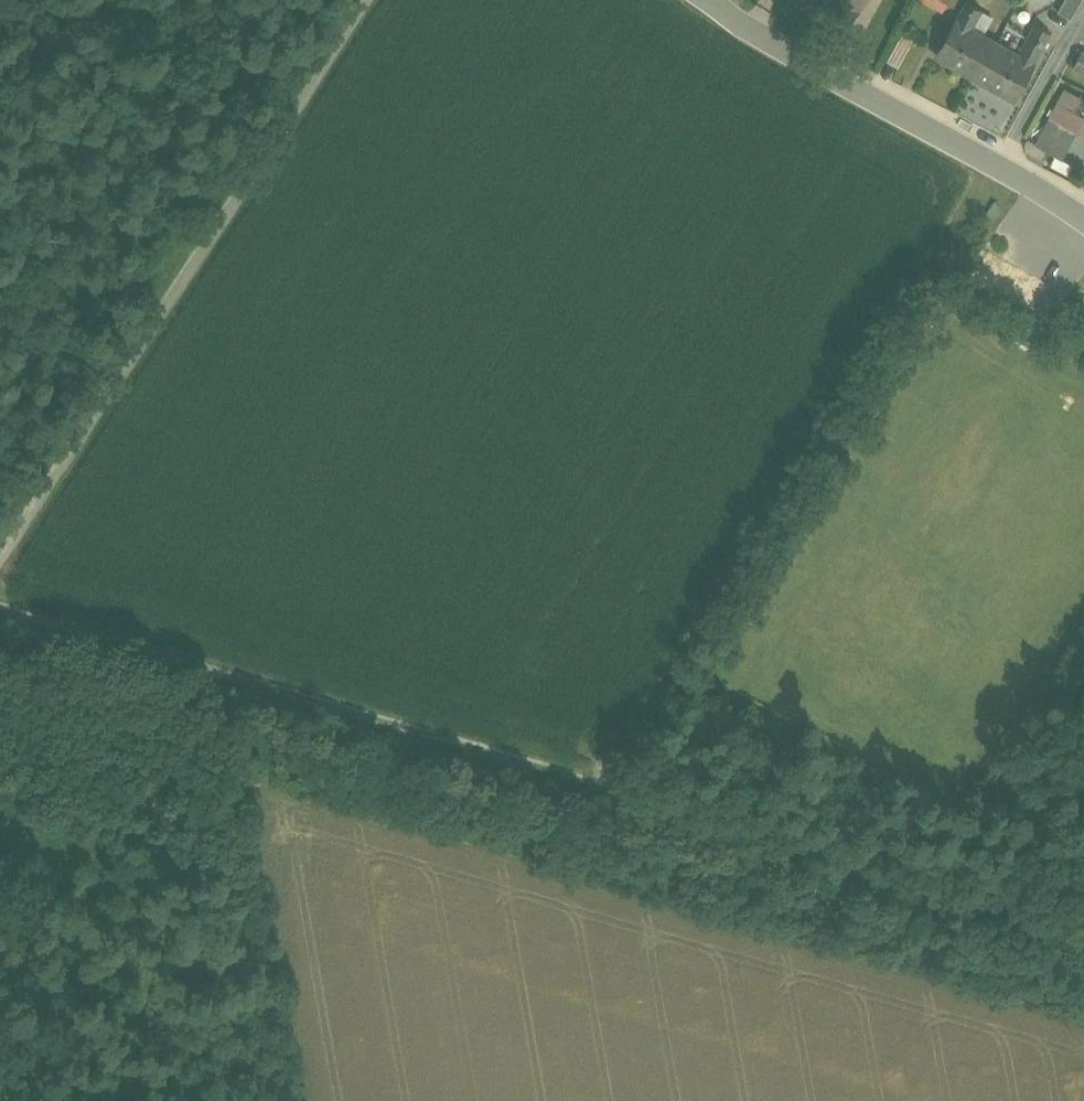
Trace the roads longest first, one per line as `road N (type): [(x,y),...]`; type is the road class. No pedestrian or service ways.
road 1 (track): [(0,609),(1083,908)]
road 2 (unclassified): [(1083,217),(1005,162),(717,0)]

